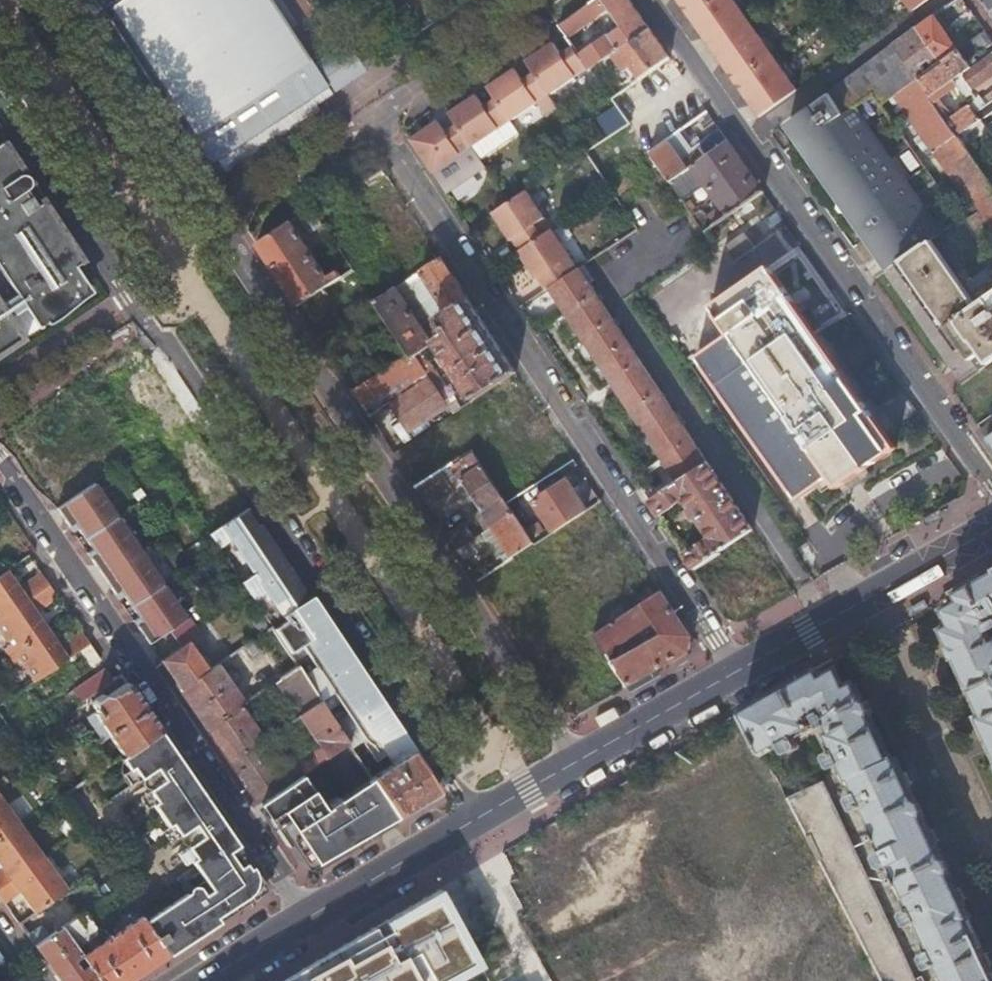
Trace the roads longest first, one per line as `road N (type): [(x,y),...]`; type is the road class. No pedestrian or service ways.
road 1 (residential): [(578,762),(76,0)]
road 2 (residential): [(0,102),(477,821)]
road 3 (residential): [(739,673),(386,133)]
road 4 (residential): [(656,0),(991,485)]
road 5 (residential): [(309,917),(0,462)]
road 6 (secondary): [(739,673),(991,529)]
road 7 (secondary): [(309,917),(477,821)]
road 8 (secondary): [(578,762),(739,673)]
road 9 (secondary): [(206,980),(309,917)]

